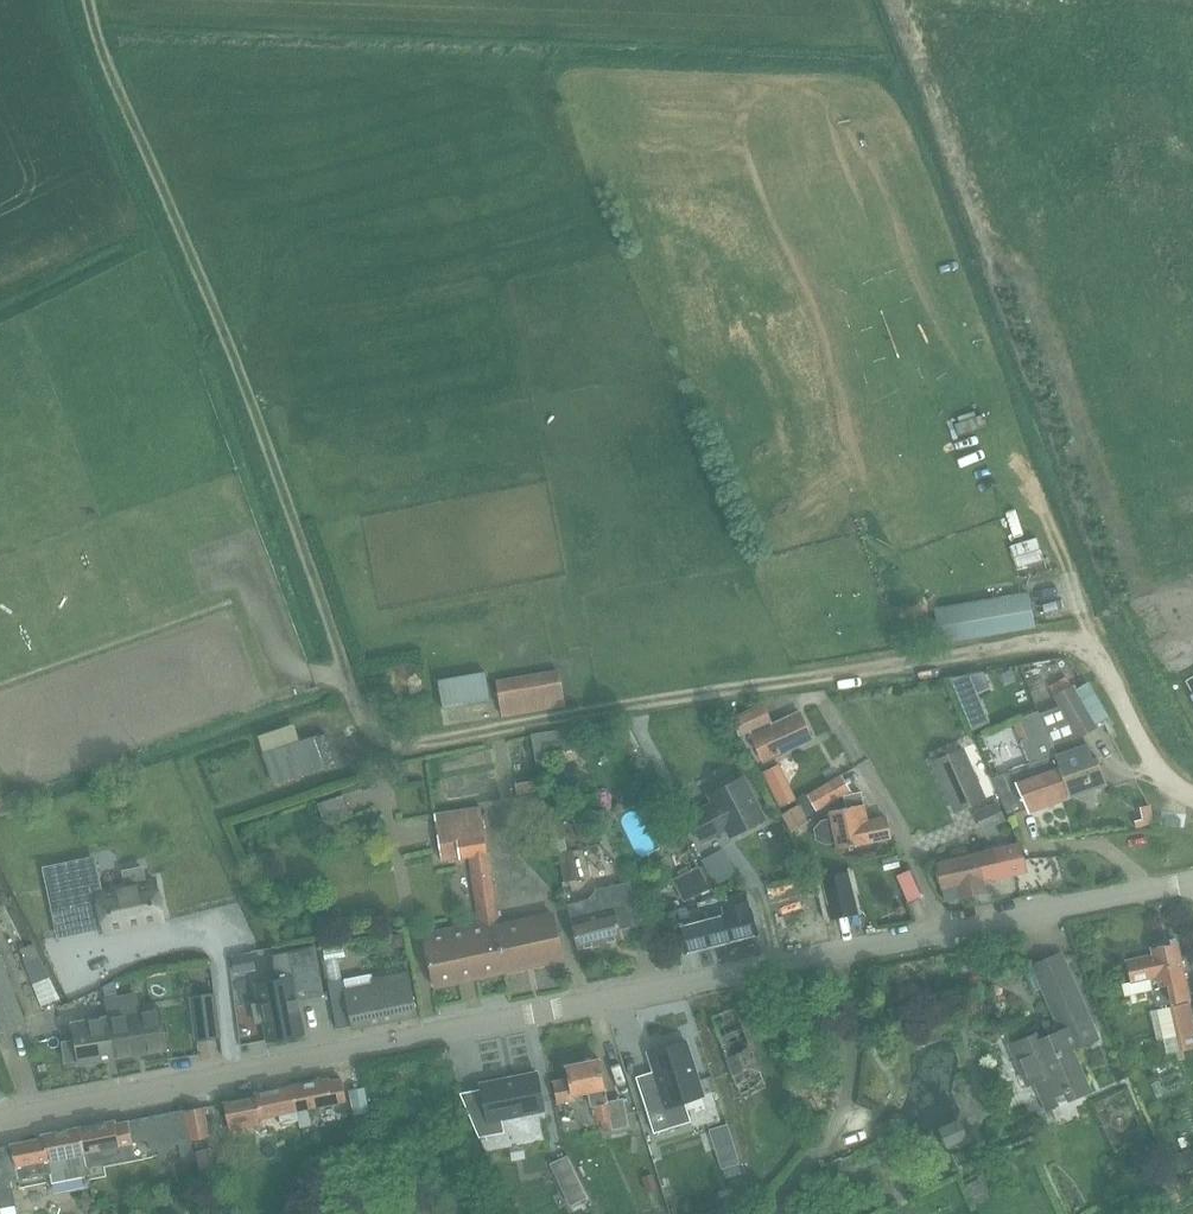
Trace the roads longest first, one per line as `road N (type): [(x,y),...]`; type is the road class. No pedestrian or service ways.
road 1 (residential): [(0,1119),(1192,882)]
road 2 (track): [(87,0),(242,377),(349,687)]

